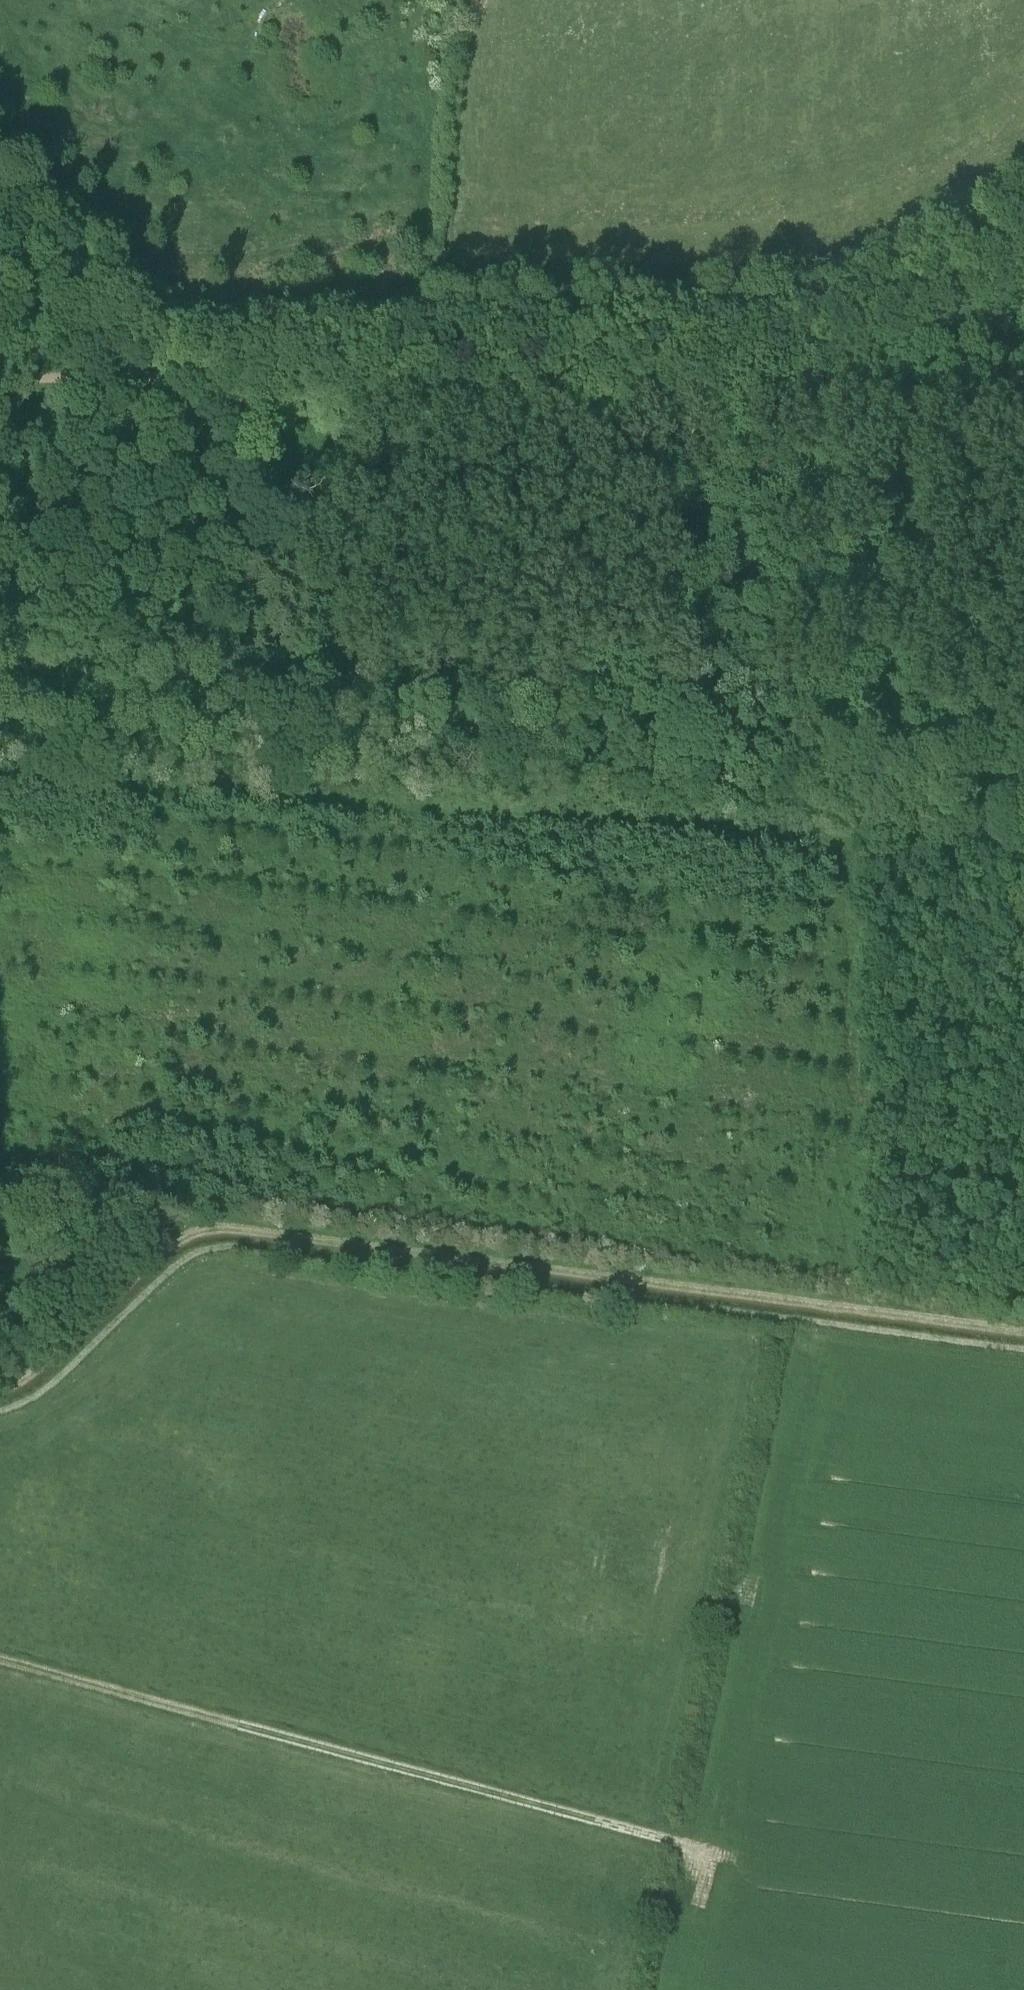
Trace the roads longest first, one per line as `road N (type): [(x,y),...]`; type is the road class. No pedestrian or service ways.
road 1 (track): [(0,369),(611,366),(764,350),(798,342),(1023,230)]

